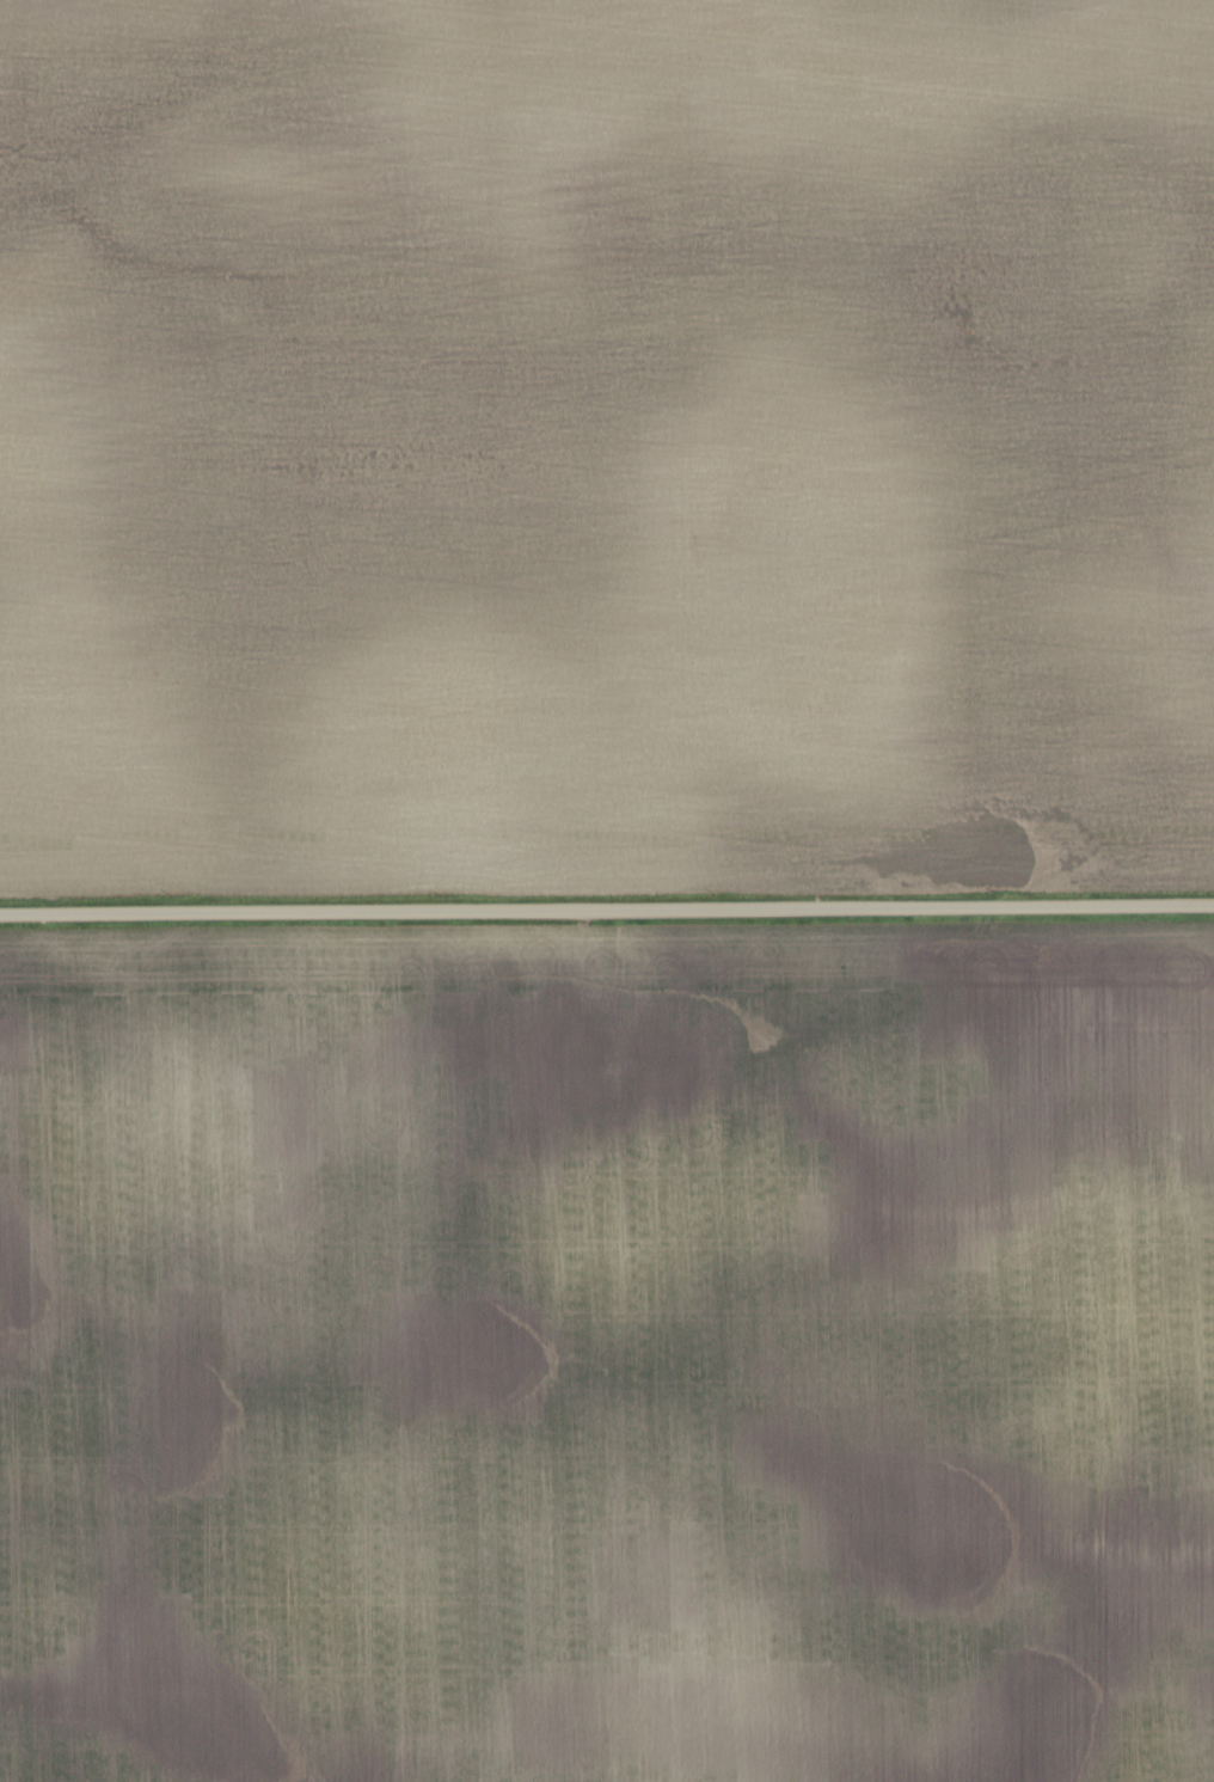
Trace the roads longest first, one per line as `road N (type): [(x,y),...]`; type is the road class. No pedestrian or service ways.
road 1 (residential): [(0,920),(1213,906)]

